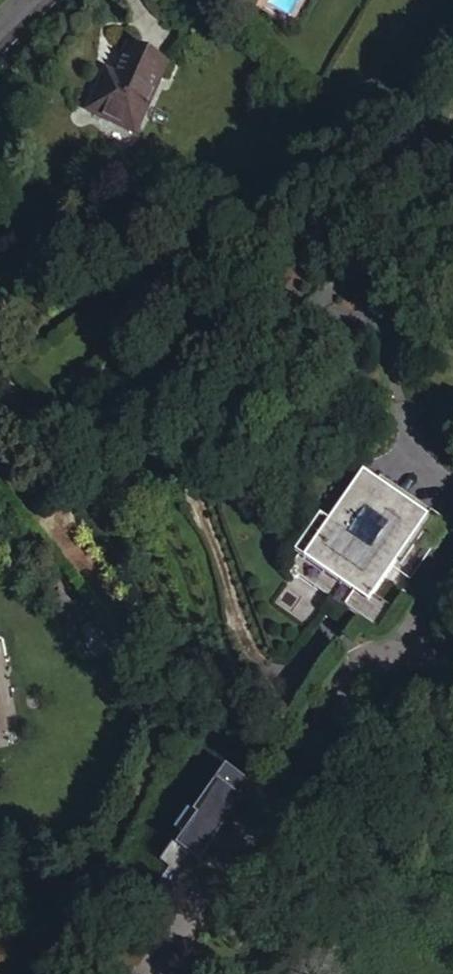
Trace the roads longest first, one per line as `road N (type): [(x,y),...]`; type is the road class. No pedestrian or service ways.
road 1 (residential): [(452,658),(380,659),(360,673),(150,973)]

